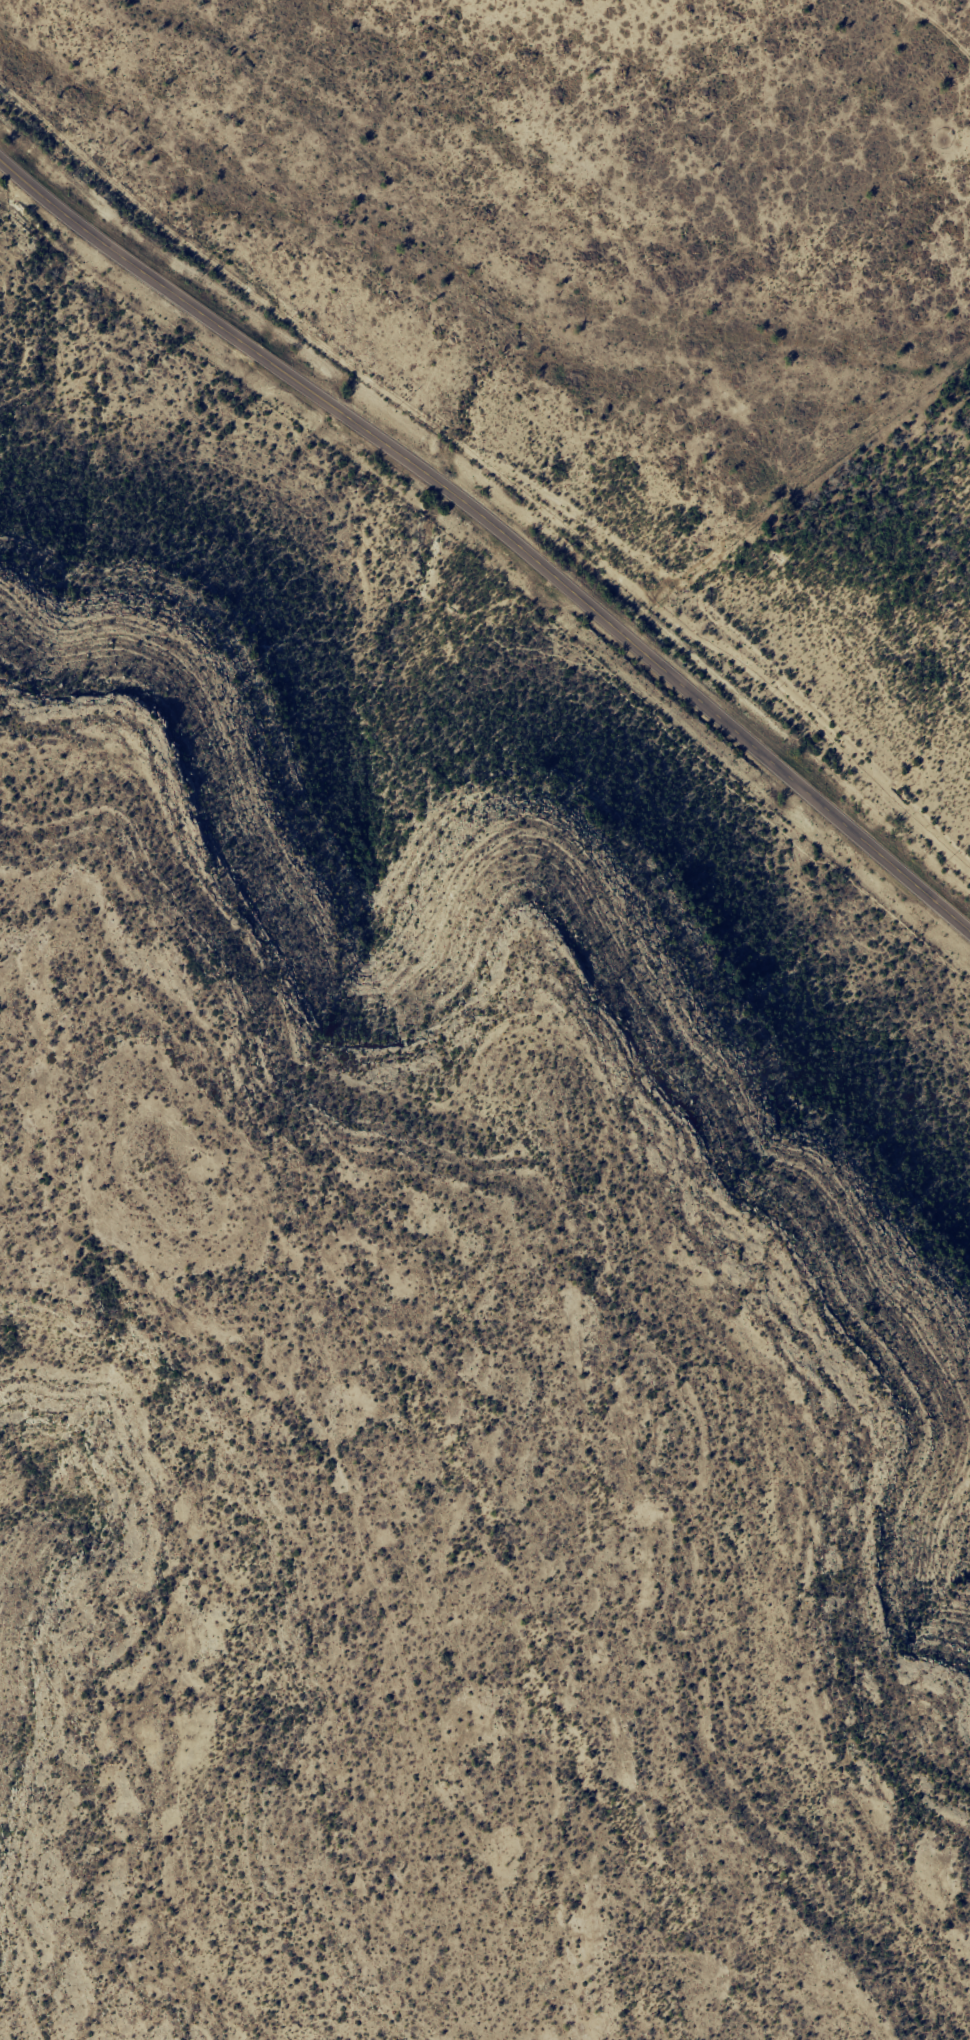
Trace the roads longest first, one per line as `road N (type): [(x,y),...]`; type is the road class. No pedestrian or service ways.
road 1 (tertiary): [(0,156),(128,261),(520,546),(969,928)]

